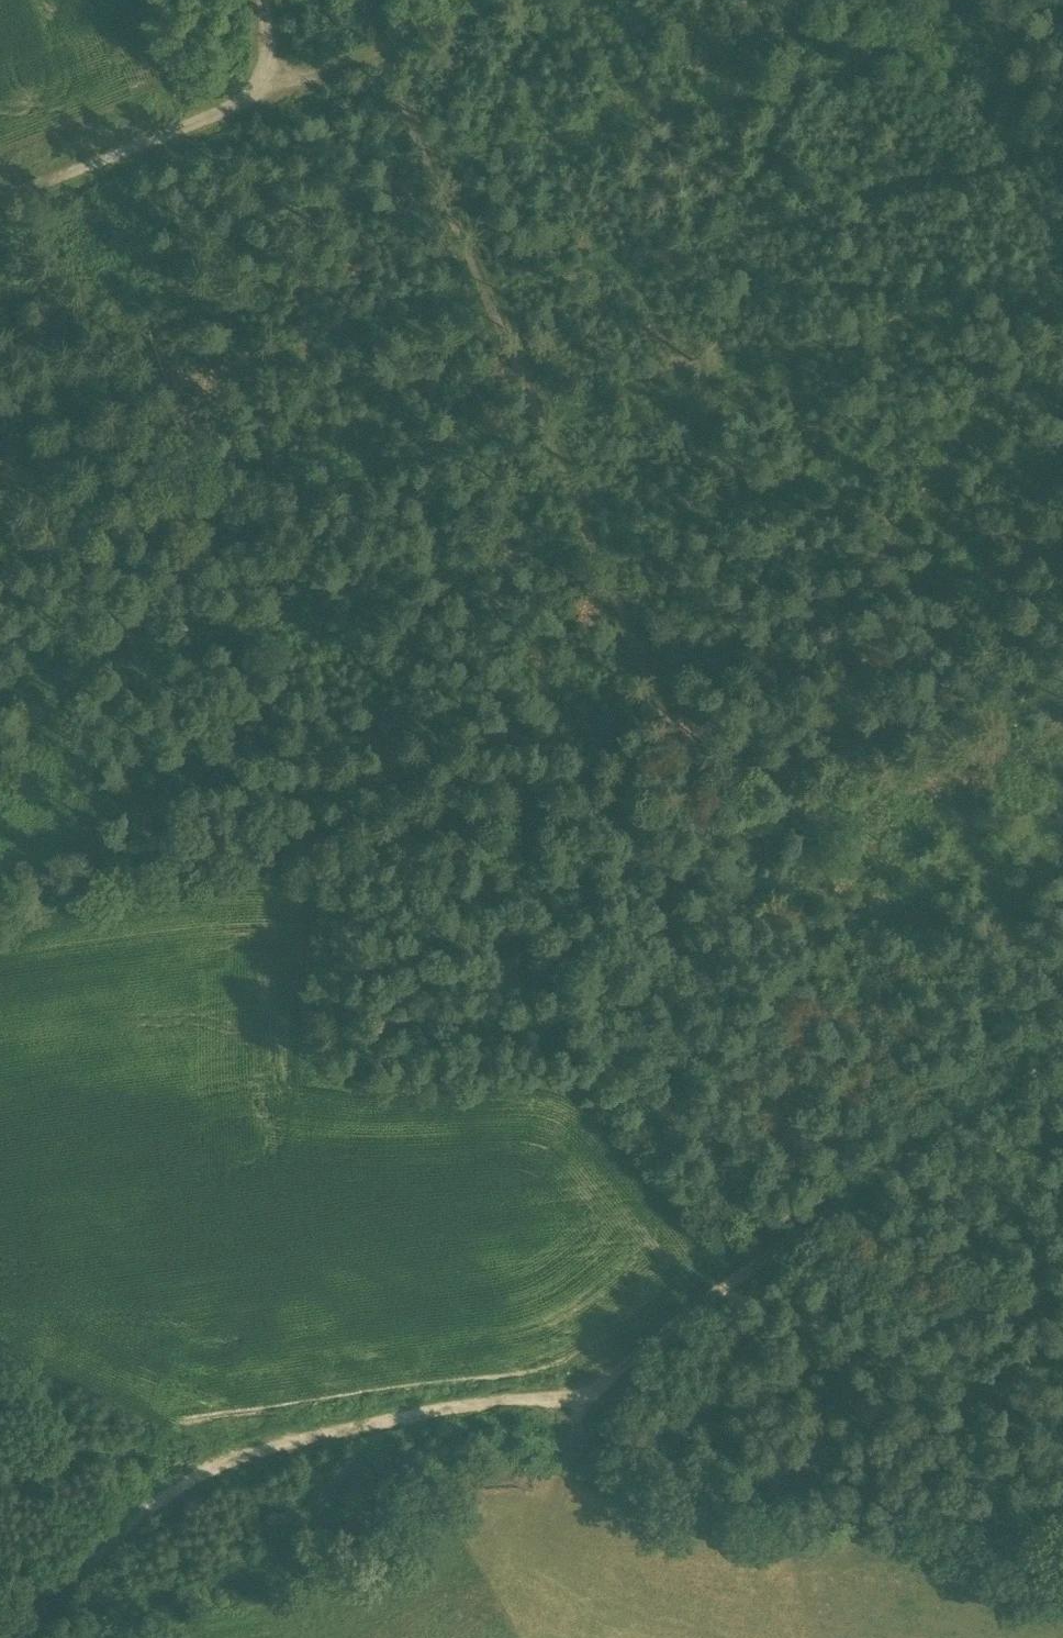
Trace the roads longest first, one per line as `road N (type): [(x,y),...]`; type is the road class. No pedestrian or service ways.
road 1 (track): [(37,1637),(113,1542),(173,1488),(306,1435),(574,1389),(607,1376),(853,1188),(1062,1047)]
road 2 (track): [(0,208),(231,132)]
road 3 (track): [(255,0),(231,132)]

